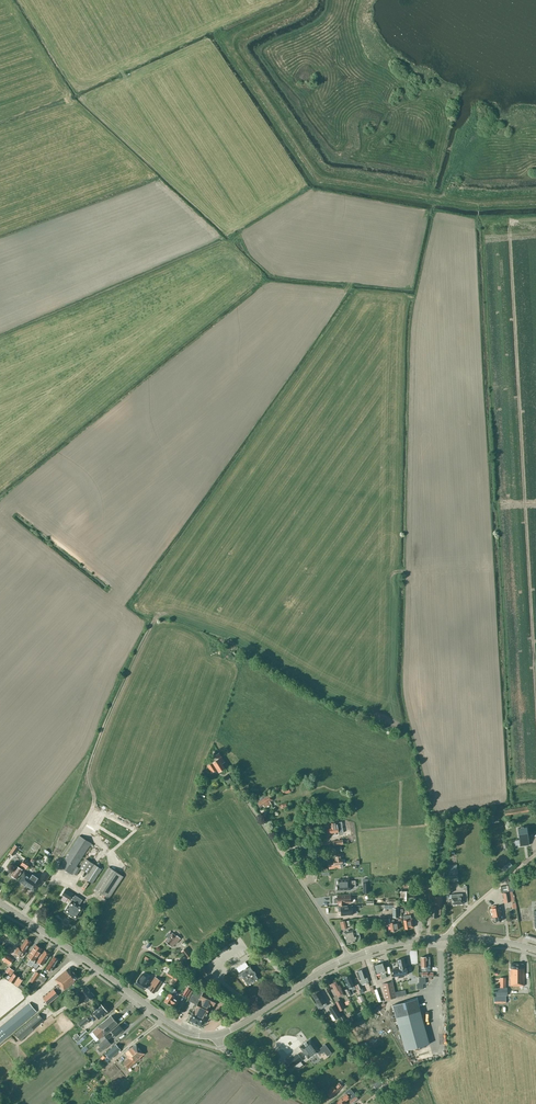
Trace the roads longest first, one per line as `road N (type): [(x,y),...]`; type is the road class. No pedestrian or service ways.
road 1 (tertiary): [(218,1034),(181,1030),(0,903)]
road 2 (residential): [(350,958),(231,774)]
road 3 (tertiary): [(218,1034),(350,958)]
road 4 (residential): [(447,938),(535,855)]
road 5 (unclassified): [(313,1103),(228,1053),(218,1034)]

